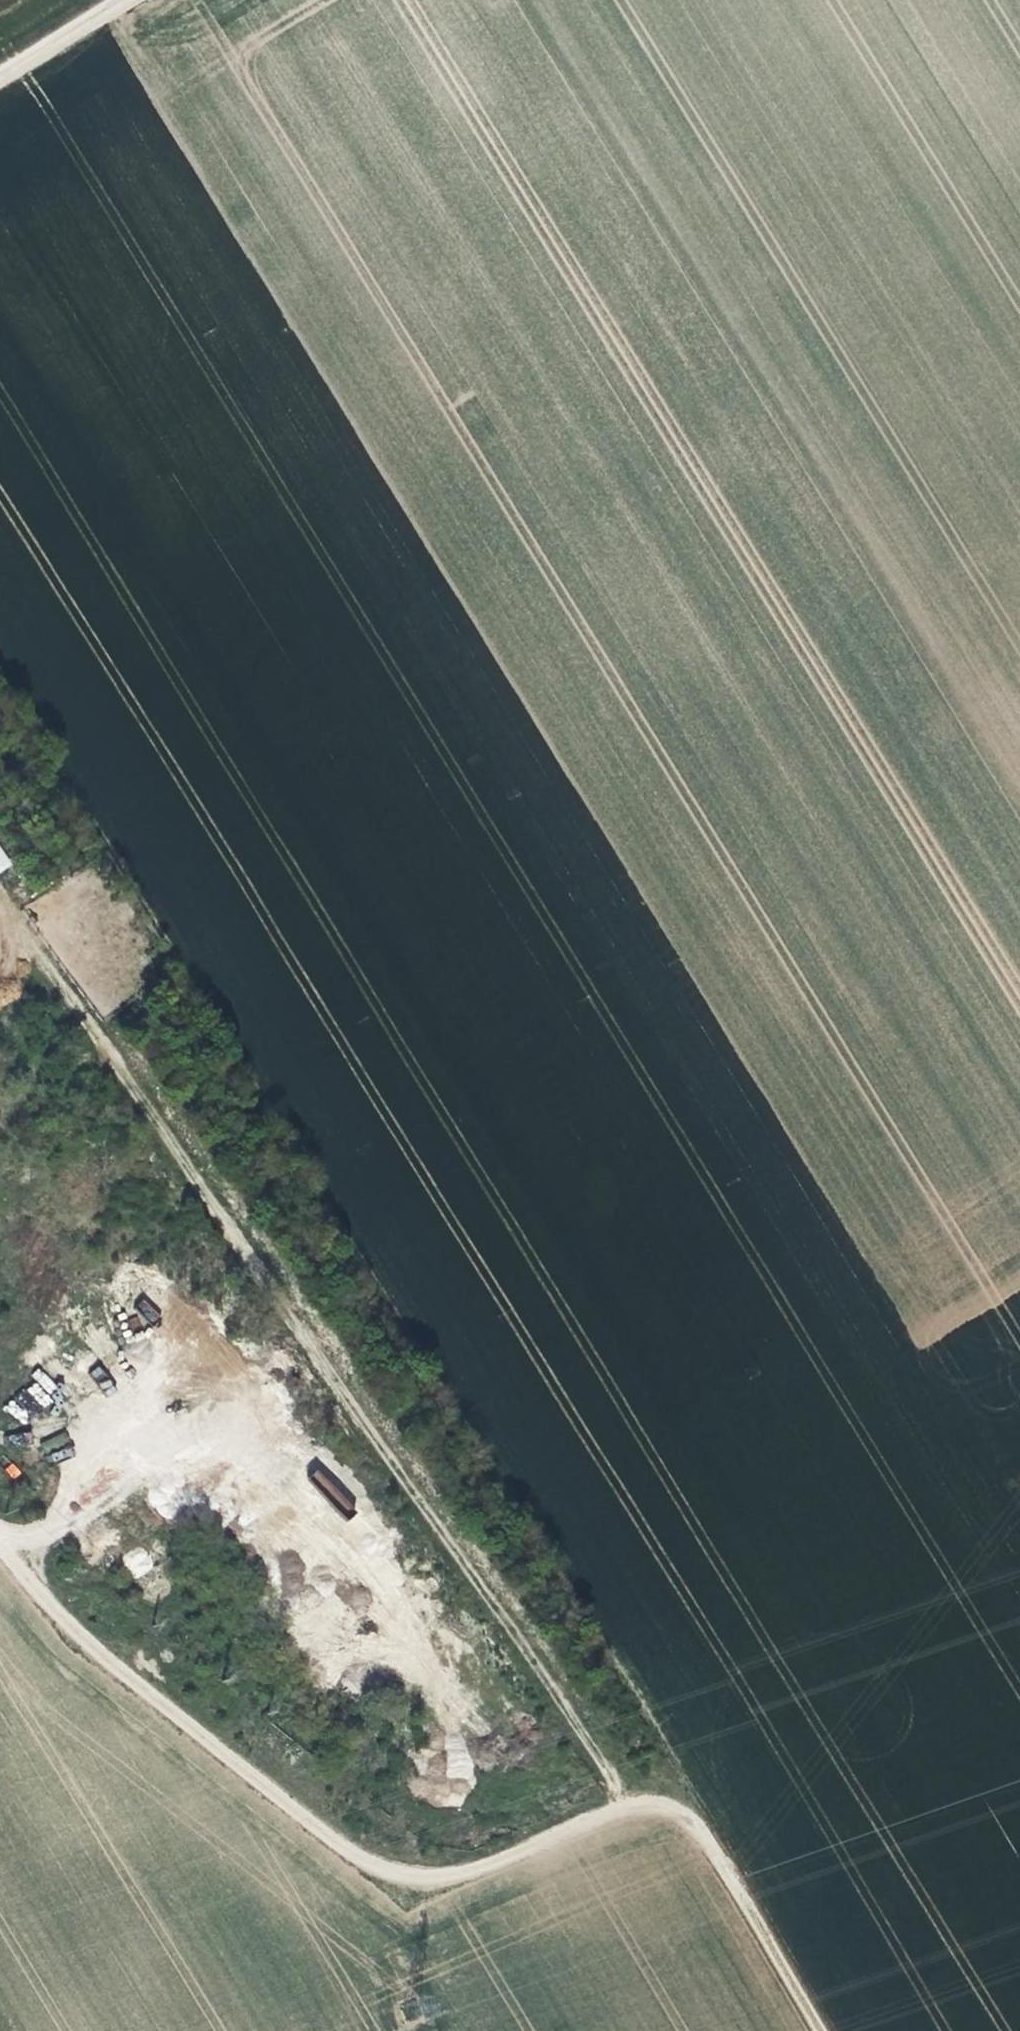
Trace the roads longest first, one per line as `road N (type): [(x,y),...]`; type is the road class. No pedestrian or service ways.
road 1 (track): [(0,1548),(68,1634),(373,1865),(423,1882),(480,1869),(613,1811),(661,1807),(697,1834),(816,2030)]
road 2 (track): [(0,78),(130,0)]

